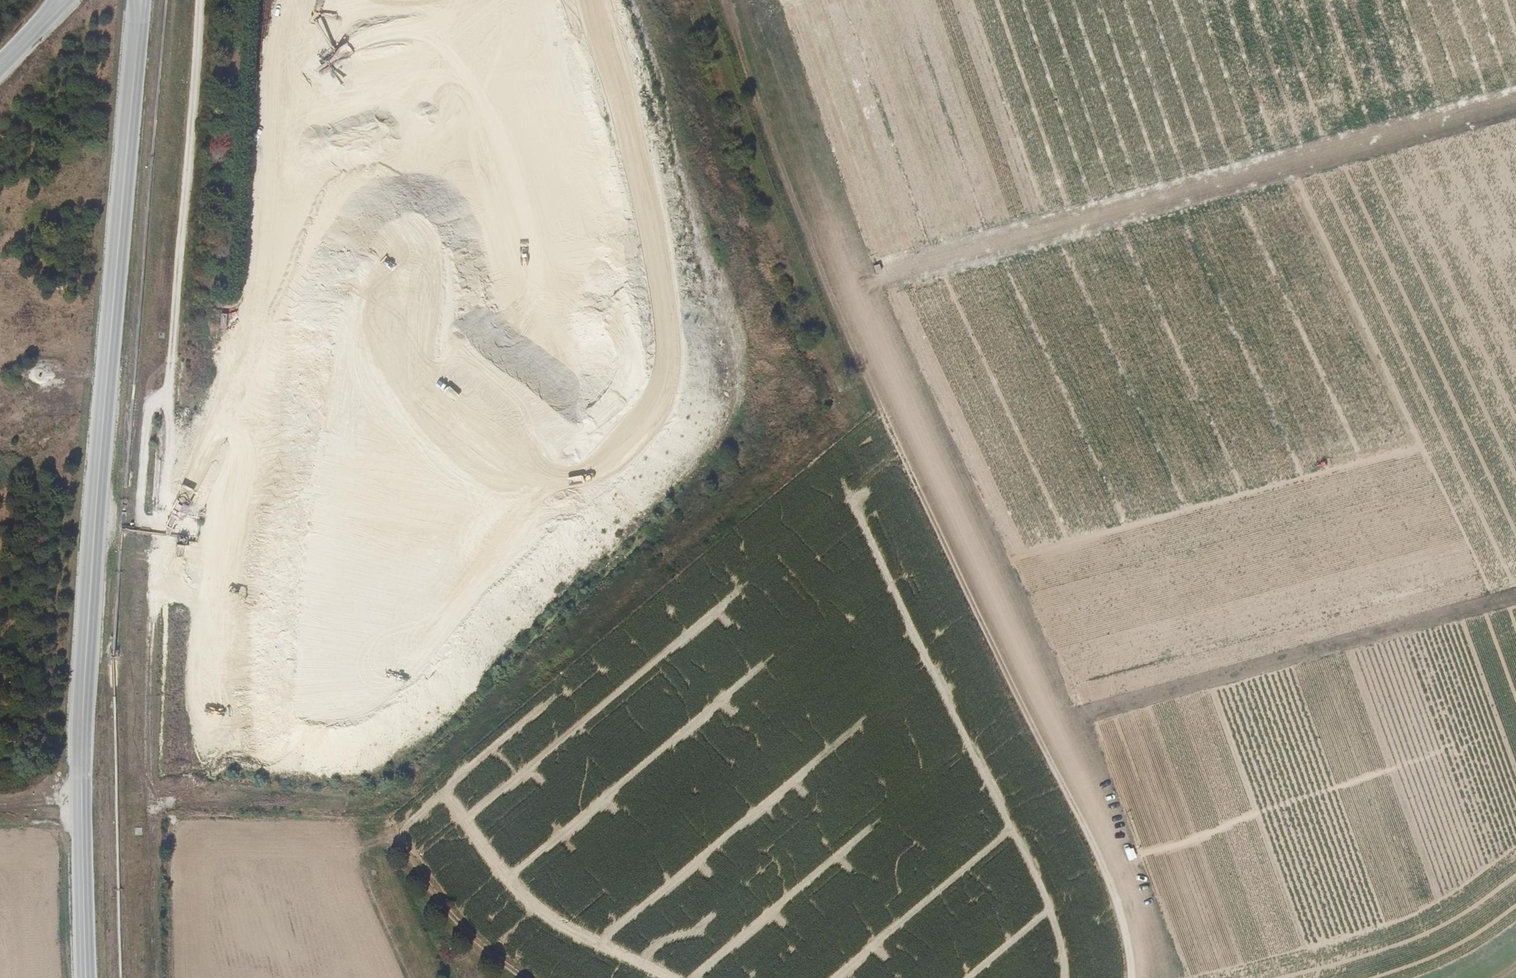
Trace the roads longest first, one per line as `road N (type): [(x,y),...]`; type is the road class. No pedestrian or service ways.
road 1 (track): [(201,0),(149,666),(154,798)]
road 2 (track): [(1133,977),(1116,900),(1091,840),(890,422)]
road 3 (track): [(511,977),(466,939),(394,836)]

